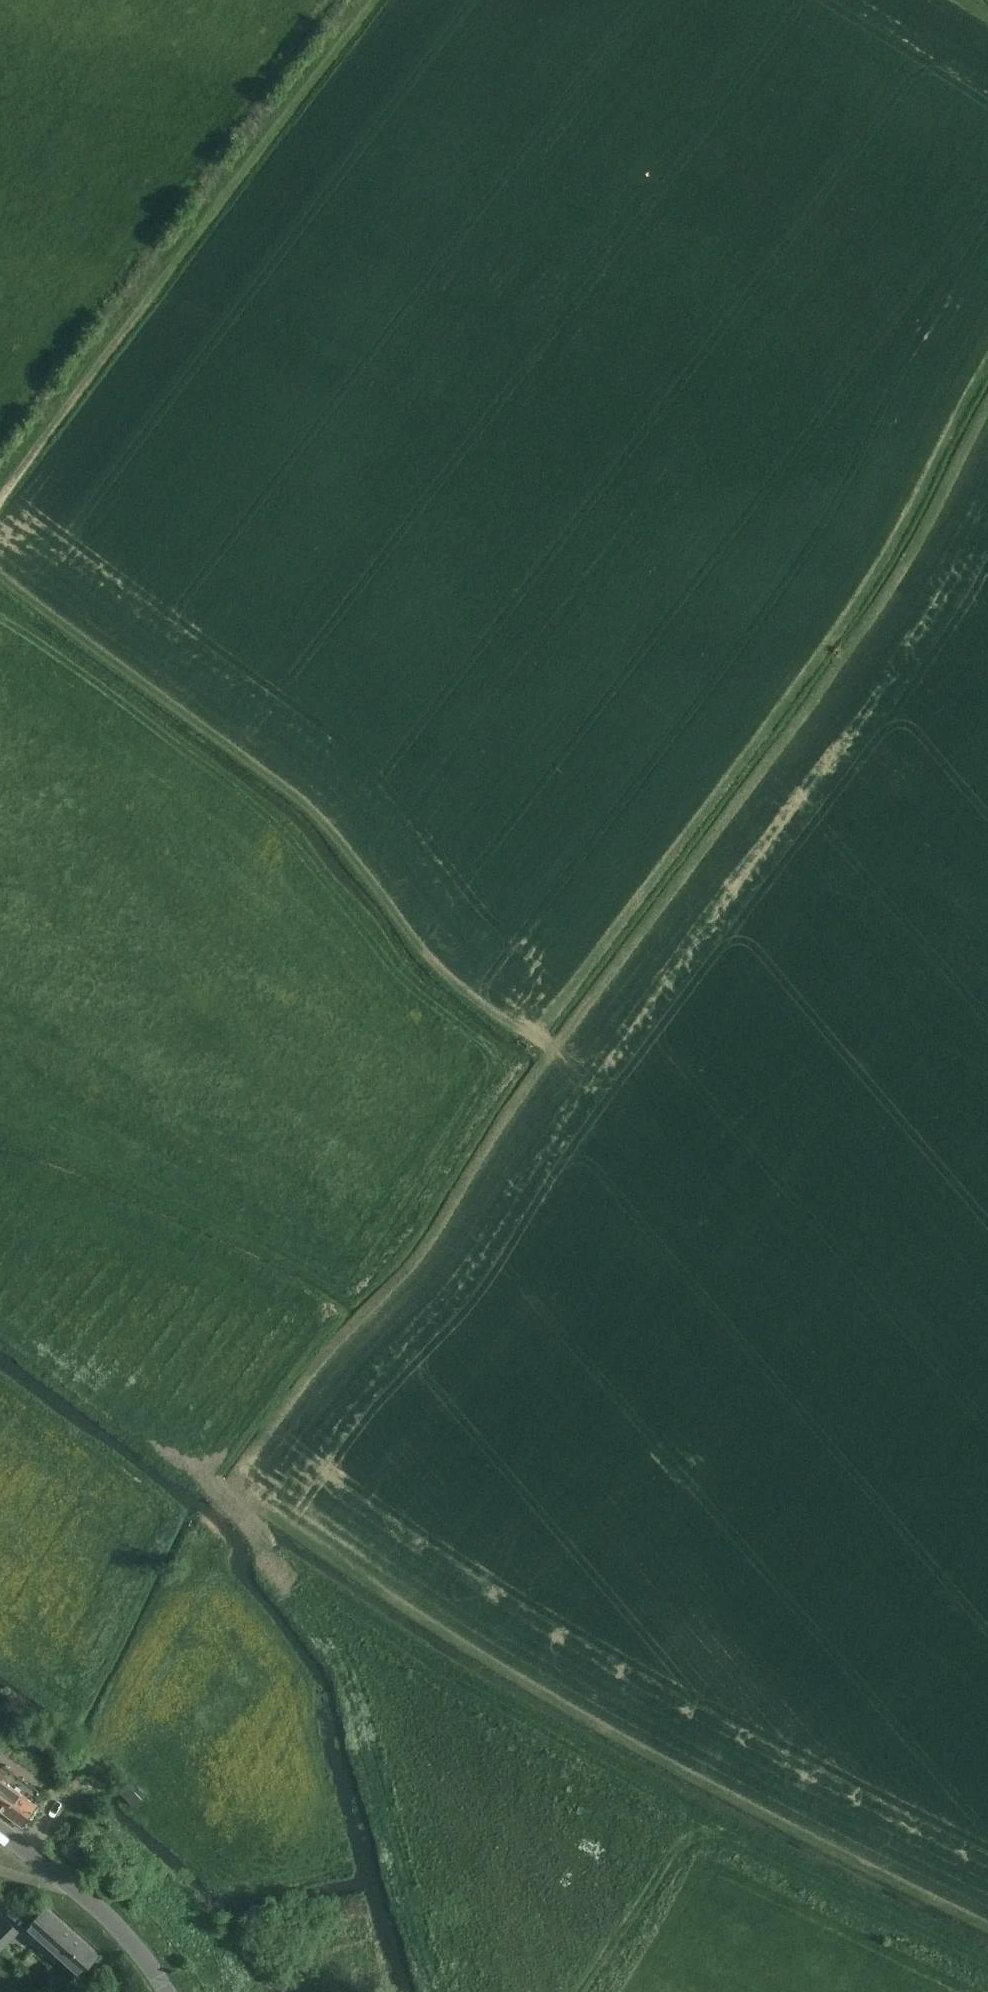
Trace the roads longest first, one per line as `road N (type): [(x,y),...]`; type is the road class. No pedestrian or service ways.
road 1 (unclassified): [(172,1991),(81,1889),(0,1830)]

